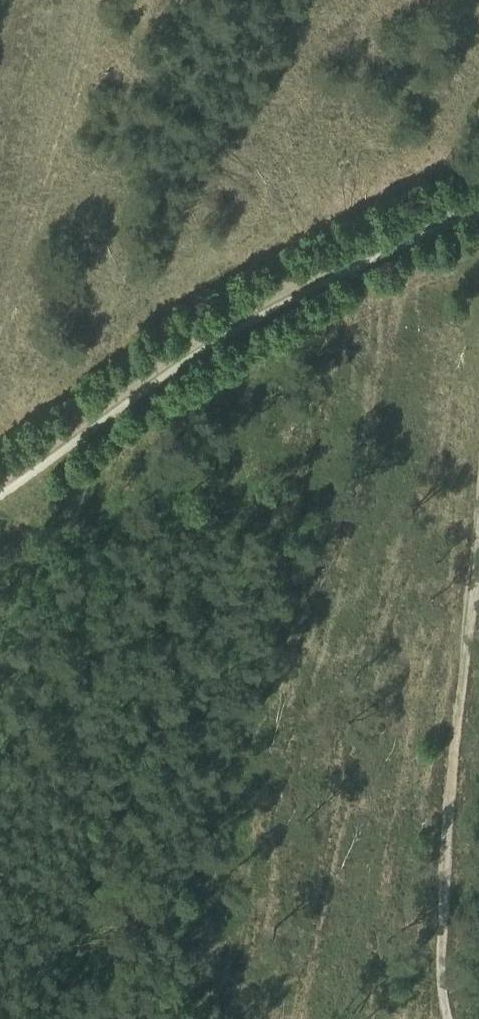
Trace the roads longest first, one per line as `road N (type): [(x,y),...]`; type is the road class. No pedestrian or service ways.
road 1 (track): [(478,441),(425,1018)]
road 2 (track): [(0,479),(277,293),(406,226),(478,203)]

